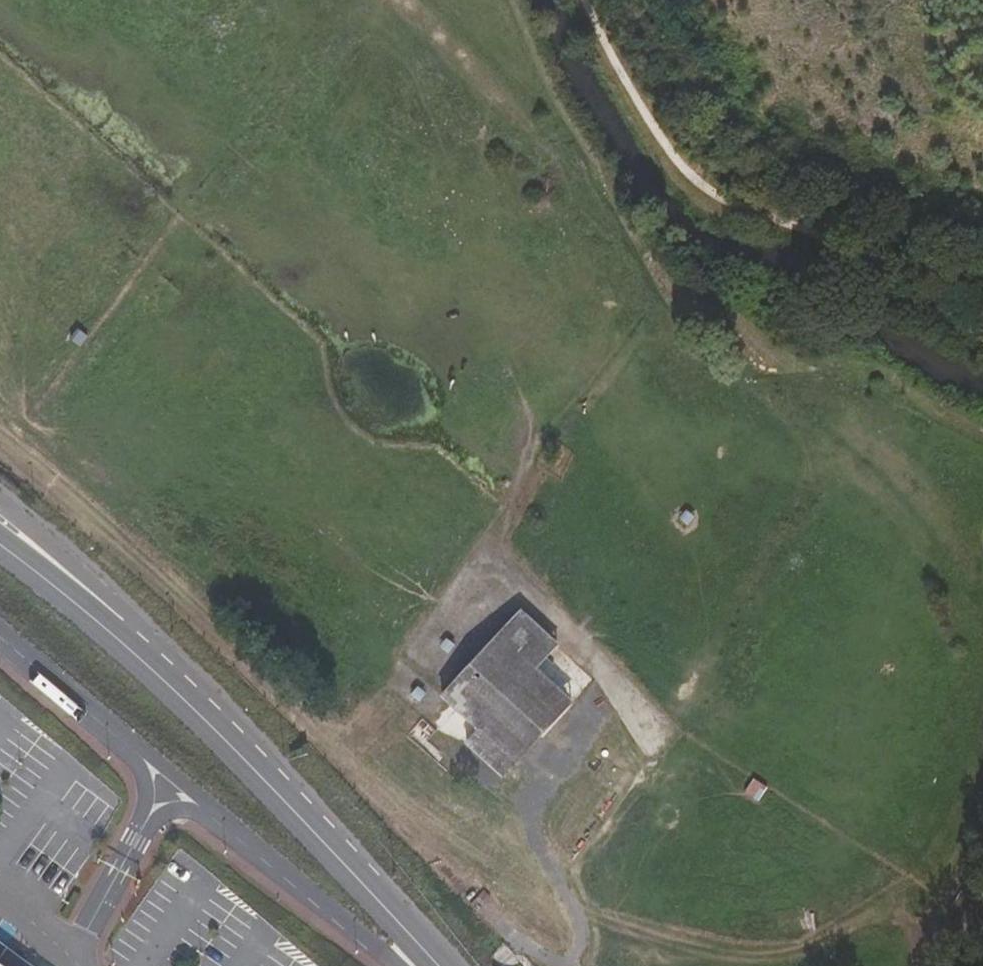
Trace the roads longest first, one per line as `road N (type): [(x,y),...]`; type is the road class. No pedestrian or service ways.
road 1 (track): [(920,965),(919,936),(907,918),(882,907),(813,951),(776,959),(711,953),(578,909),(422,815),(0,434)]
road 2 (tertiary): [(438,965),(184,701),(0,542)]
road 3 (track): [(915,0),(923,49),(982,114)]

